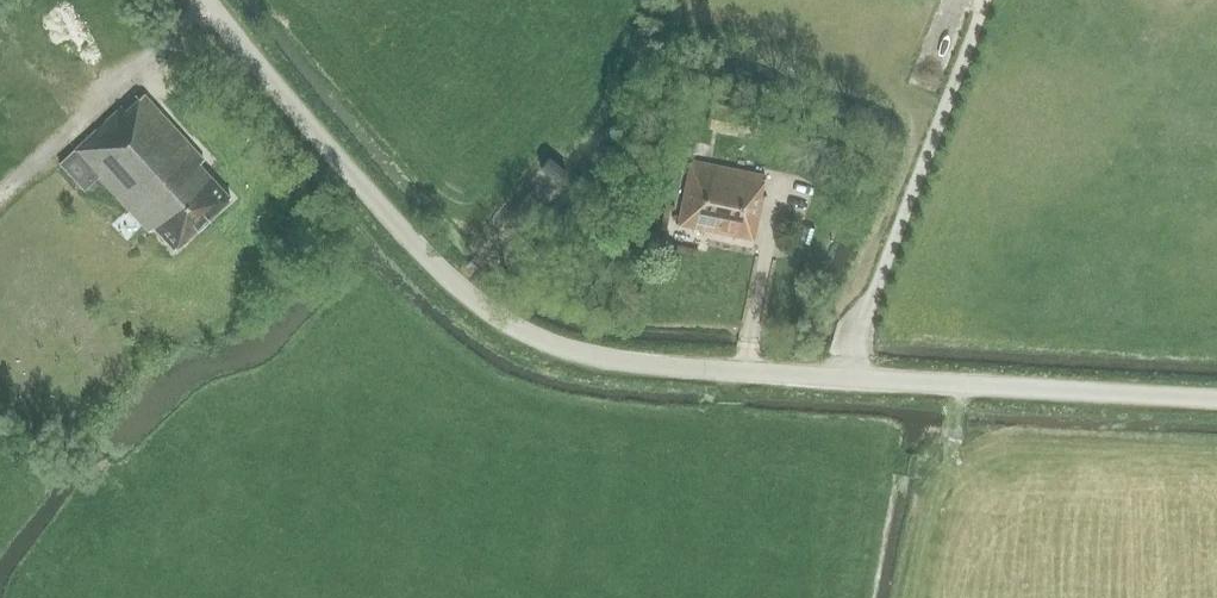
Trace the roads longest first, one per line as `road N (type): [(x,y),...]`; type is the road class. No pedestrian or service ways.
road 1 (tertiary): [(1216,406),(589,365),(512,334),(446,281),(202,0)]

